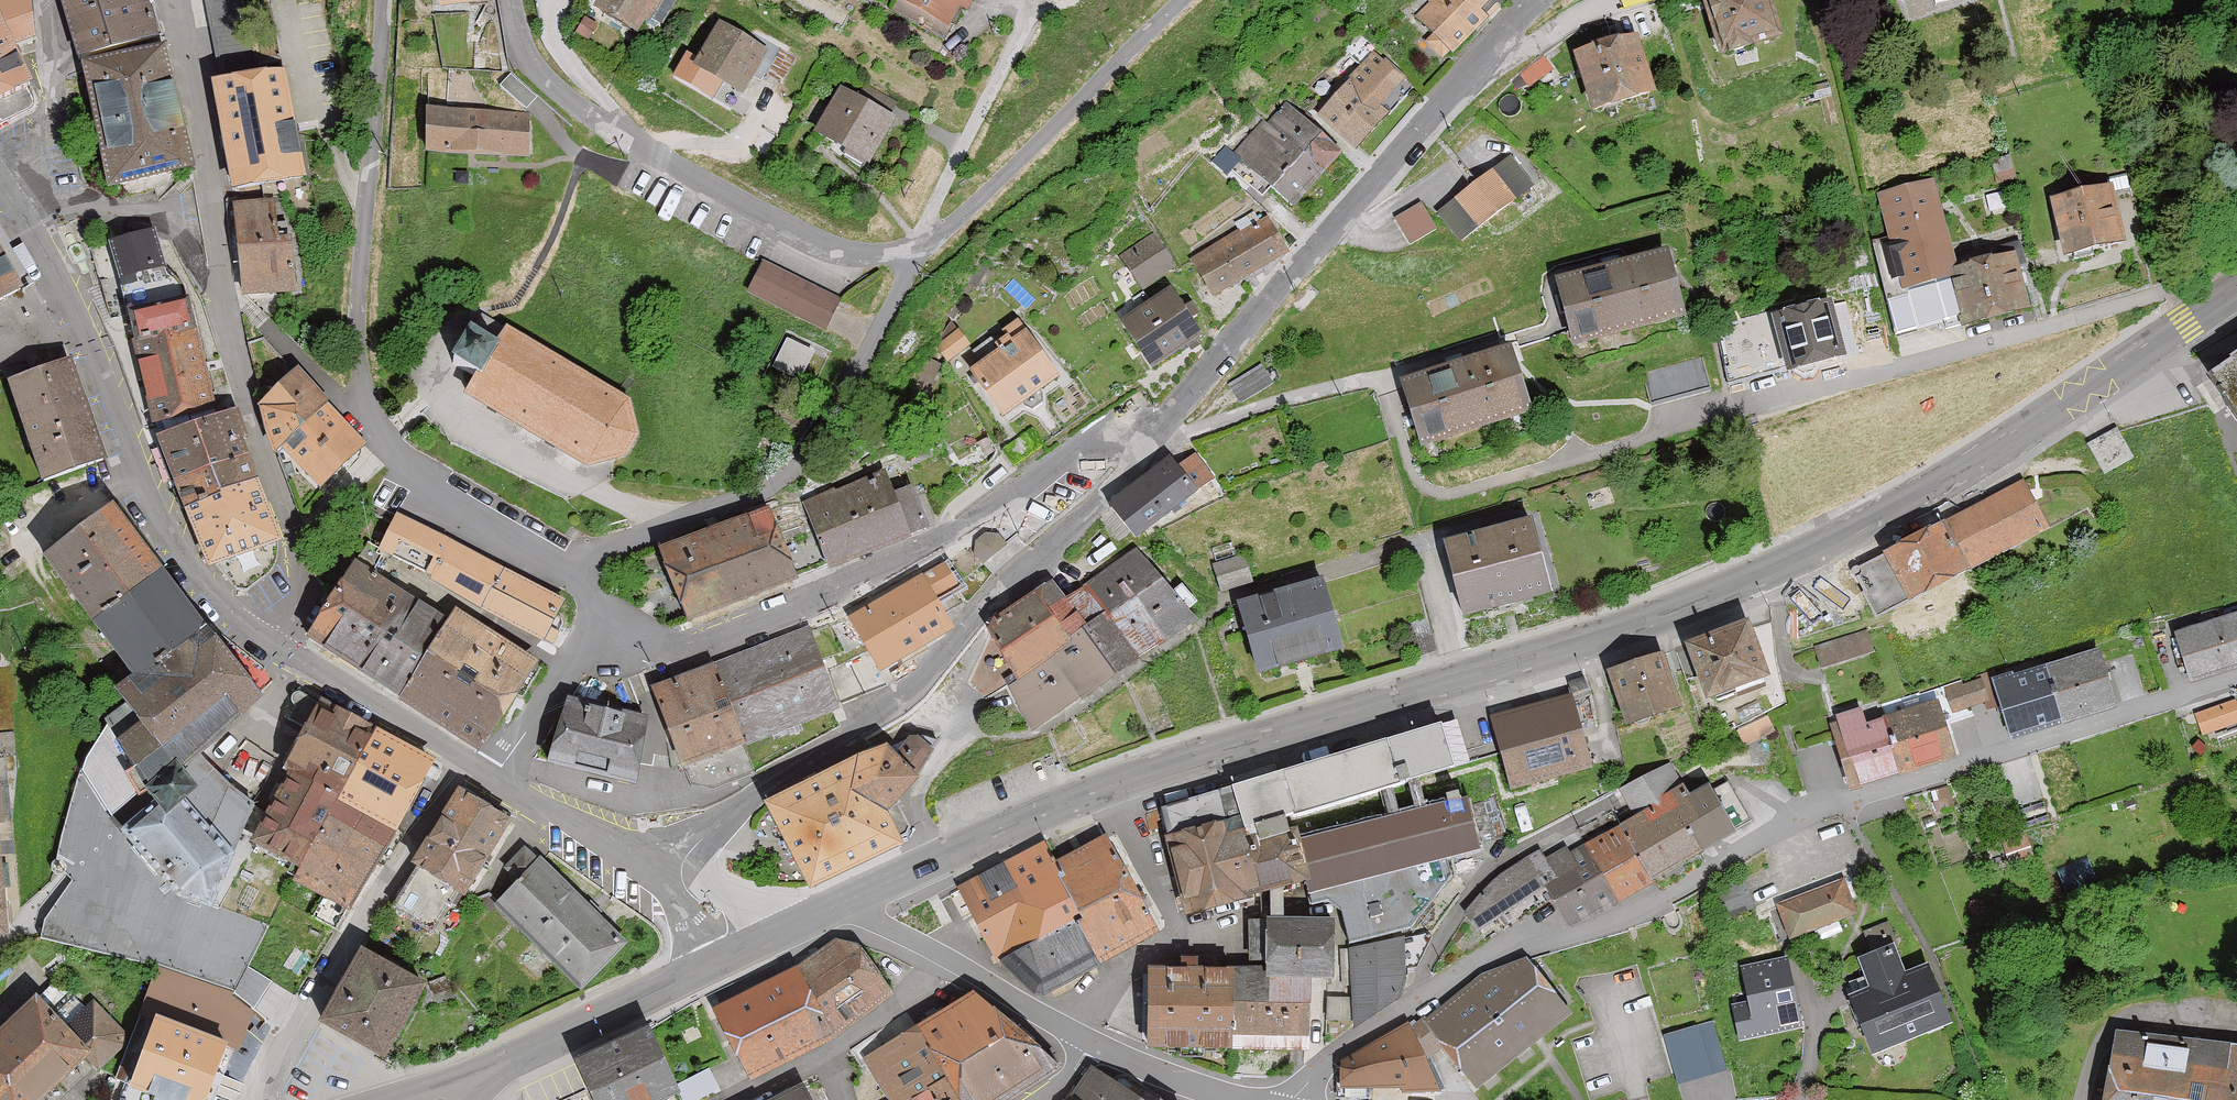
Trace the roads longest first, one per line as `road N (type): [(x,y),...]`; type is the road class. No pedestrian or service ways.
road 1 (tertiary): [(839,904),(1142,772),(1743,586),(2025,434),(2236,287)]
road 2 (residential): [(1292,1099),(1326,1061),(1479,967),(1580,938),(1784,831),(2236,675)]
road 3 (unclassified): [(651,864),(908,697),(1148,439)]
road 4 (residential): [(1493,52),(1148,439)]
road 5 (residential): [(18,206),(74,306),(132,457),(194,576),(273,646)]
road 6 (unclassified): [(512,0),(520,49),(545,83),(600,120),(814,242),(912,252)]
road 7 (residential): [(563,566),(766,490),(785,474),(872,338),(912,252)]
road 8 (residential): [(460,762),(405,839),(256,1099)]
road 9 (unclassified): [(363,382),(359,281),(381,0)]
road 10 (residential): [(226,313),(303,583),(298,608),(273,646)]
road 11 (residential): [(175,0),(200,98),(226,313)]
road 12 (unclassified): [(363,382),(396,459),(563,566)]
road 13 (residential): [(1185,0),(991,188)]
road 14 (residential): [(839,904),(1066,1033)]
road 15 (residential): [(18,206),(97,201),(161,221),(226,313)]
road 16 (residential): [(273,646),(460,762)]
road 17 (tertiary): [(491,1060),(679,976)]
road 18 (residential): [(499,782),(604,615)]
road 19 (residential): [(499,782),(651,864)]
road 20 (residential): [(1233,1099),(1093,1048)]
road 21 (residential): [(1493,52),(1511,57),(1573,16),(1615,0)]

